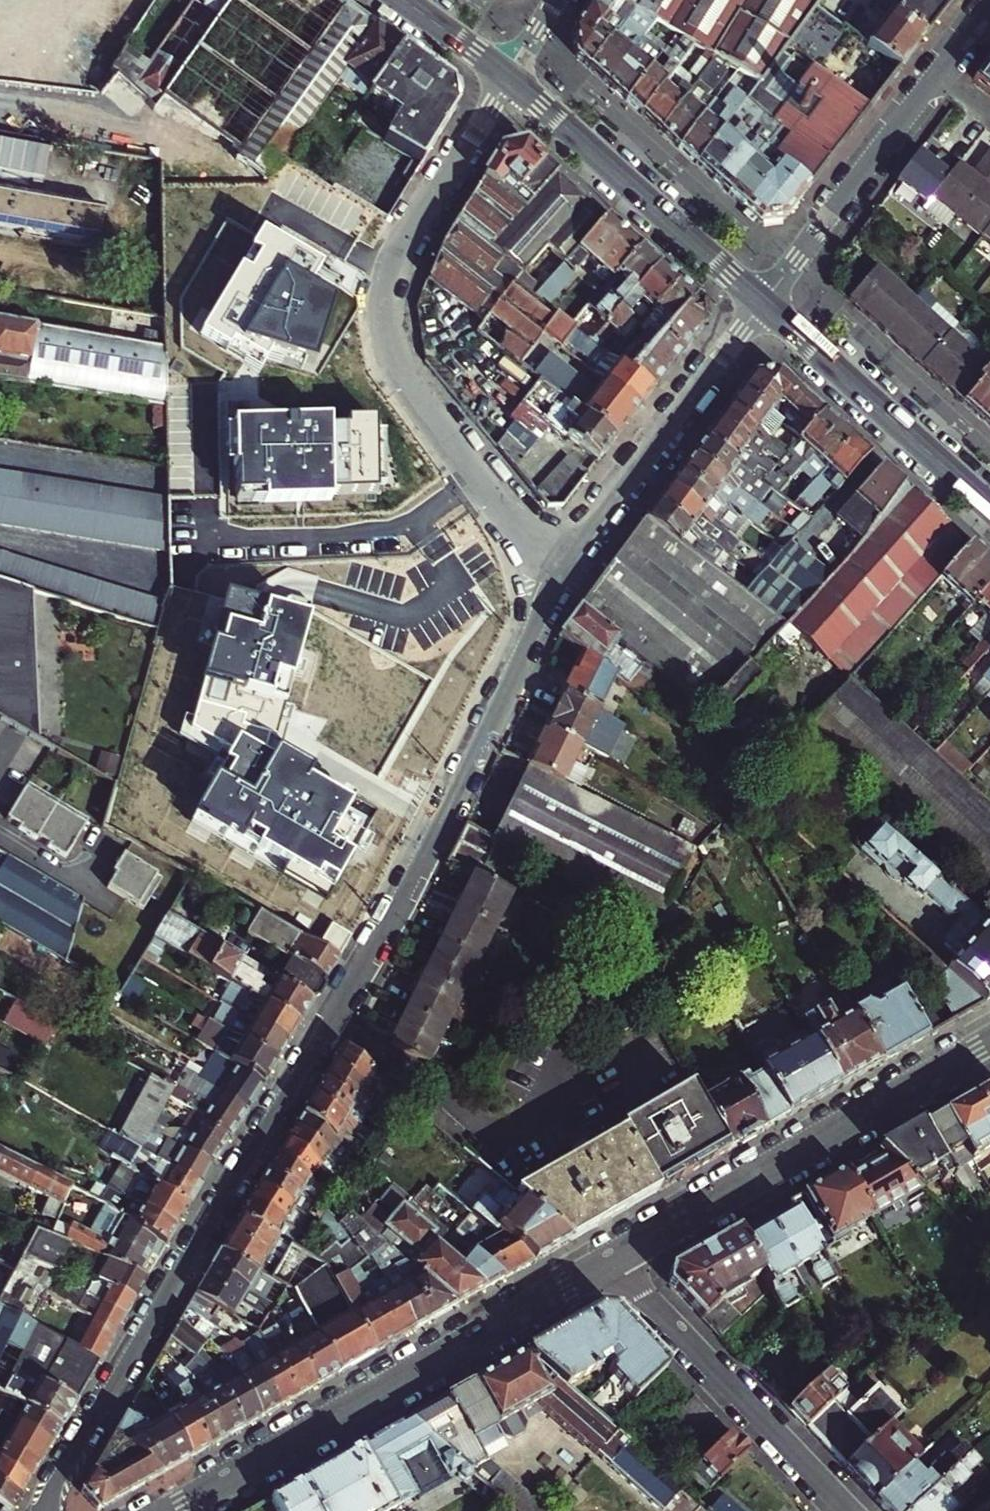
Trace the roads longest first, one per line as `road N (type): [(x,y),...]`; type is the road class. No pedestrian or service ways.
road 1 (residential): [(45,1510),(57,1476),(380,933),(553,582)]
road 2 (residential): [(553,582),(416,395),(387,329),(400,256),(509,76)]
road 3 (secondary): [(608,1259),(176,1510)]
road 4 (secondary): [(989,1041),(608,1259)]
road 5 (residential): [(553,582),(580,535),(762,302)]
road 6 (residential): [(608,1259),(851,1510)]
road 7 (secondary): [(509,76),(762,302)]
road 8 (secondary): [(762,302),(989,507)]
road 9 (residential): [(762,302),(937,72)]
road 10 (secondary): [(403,0),(509,76)]

